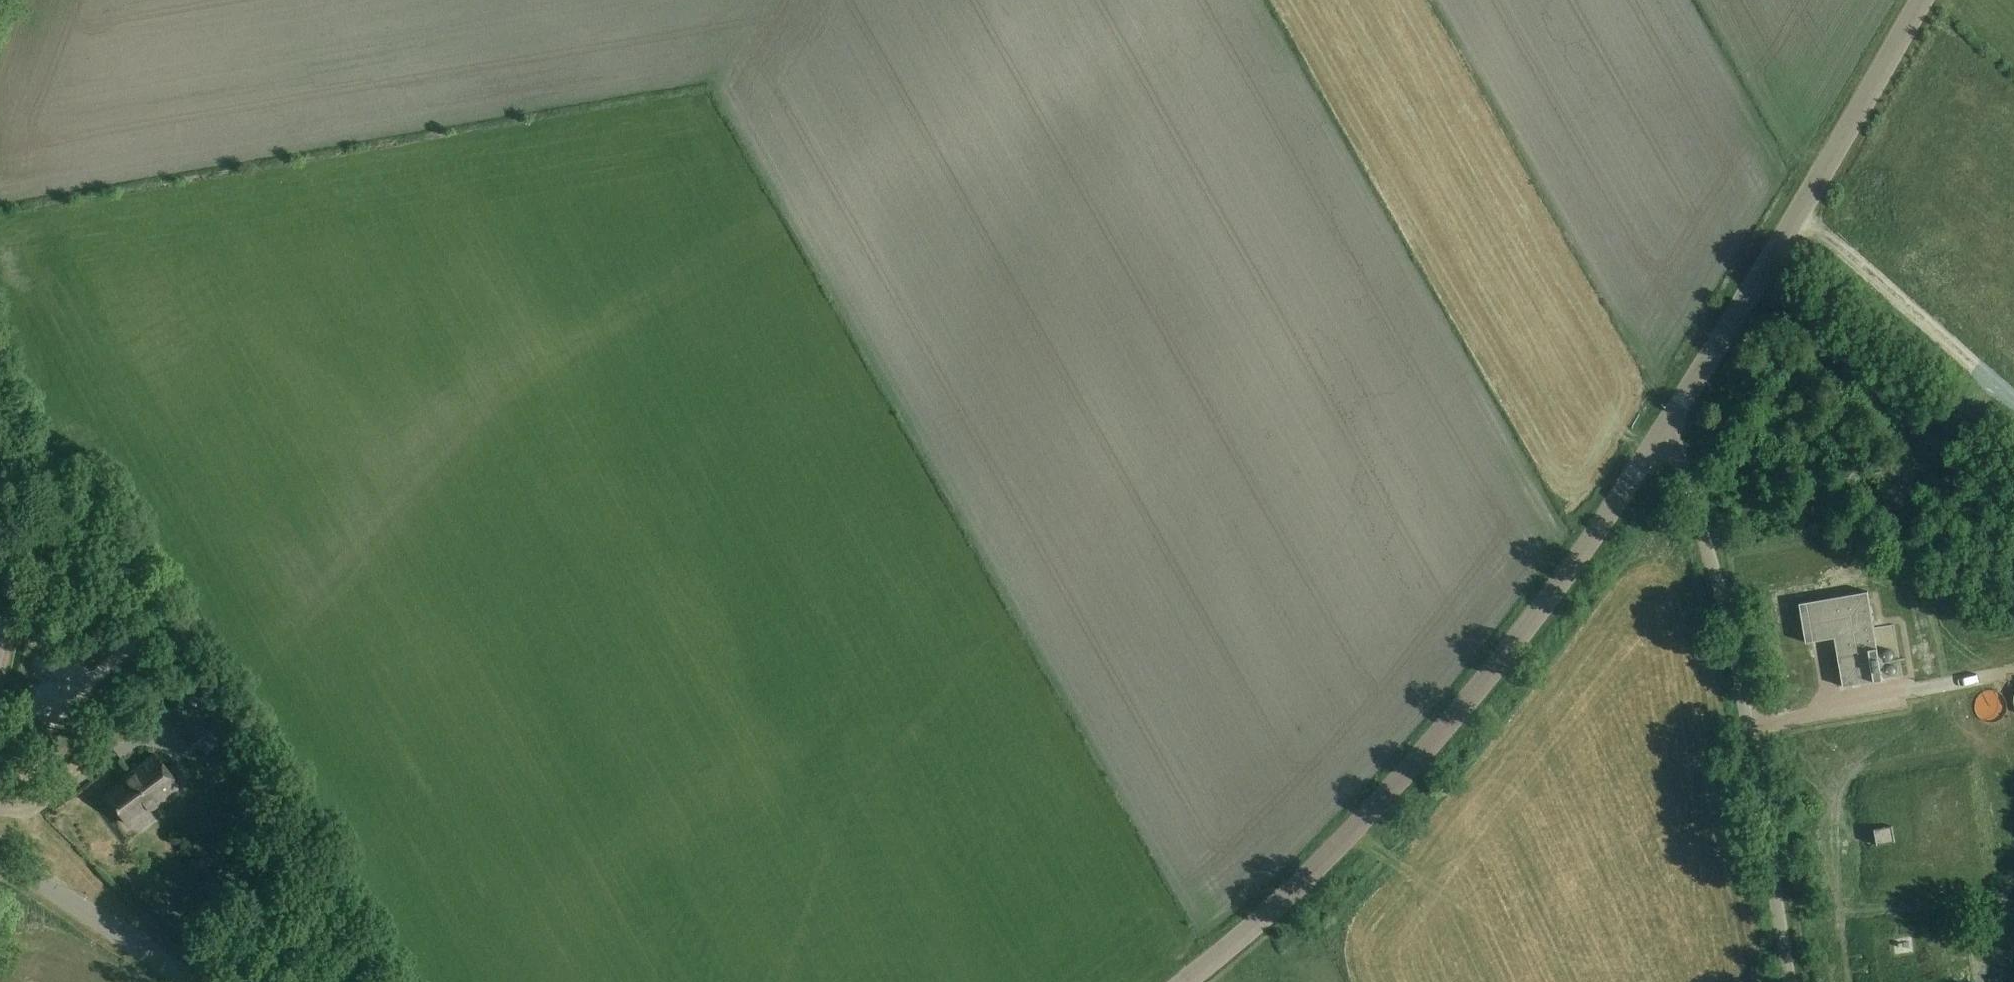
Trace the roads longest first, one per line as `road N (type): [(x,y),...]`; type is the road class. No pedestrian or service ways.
road 1 (tertiary): [(1186,981),(1344,841),(1460,713),(1665,432)]
road 2 (unclassified): [(1789,981),(1748,719),(1681,464),(1665,432)]
road 3 (tertiary): [(1665,432),(1922,0)]
road 4 (unclassified): [(0,629),(26,482),(0,392)]
road 5 (tertiary): [(193,981),(0,859)]

